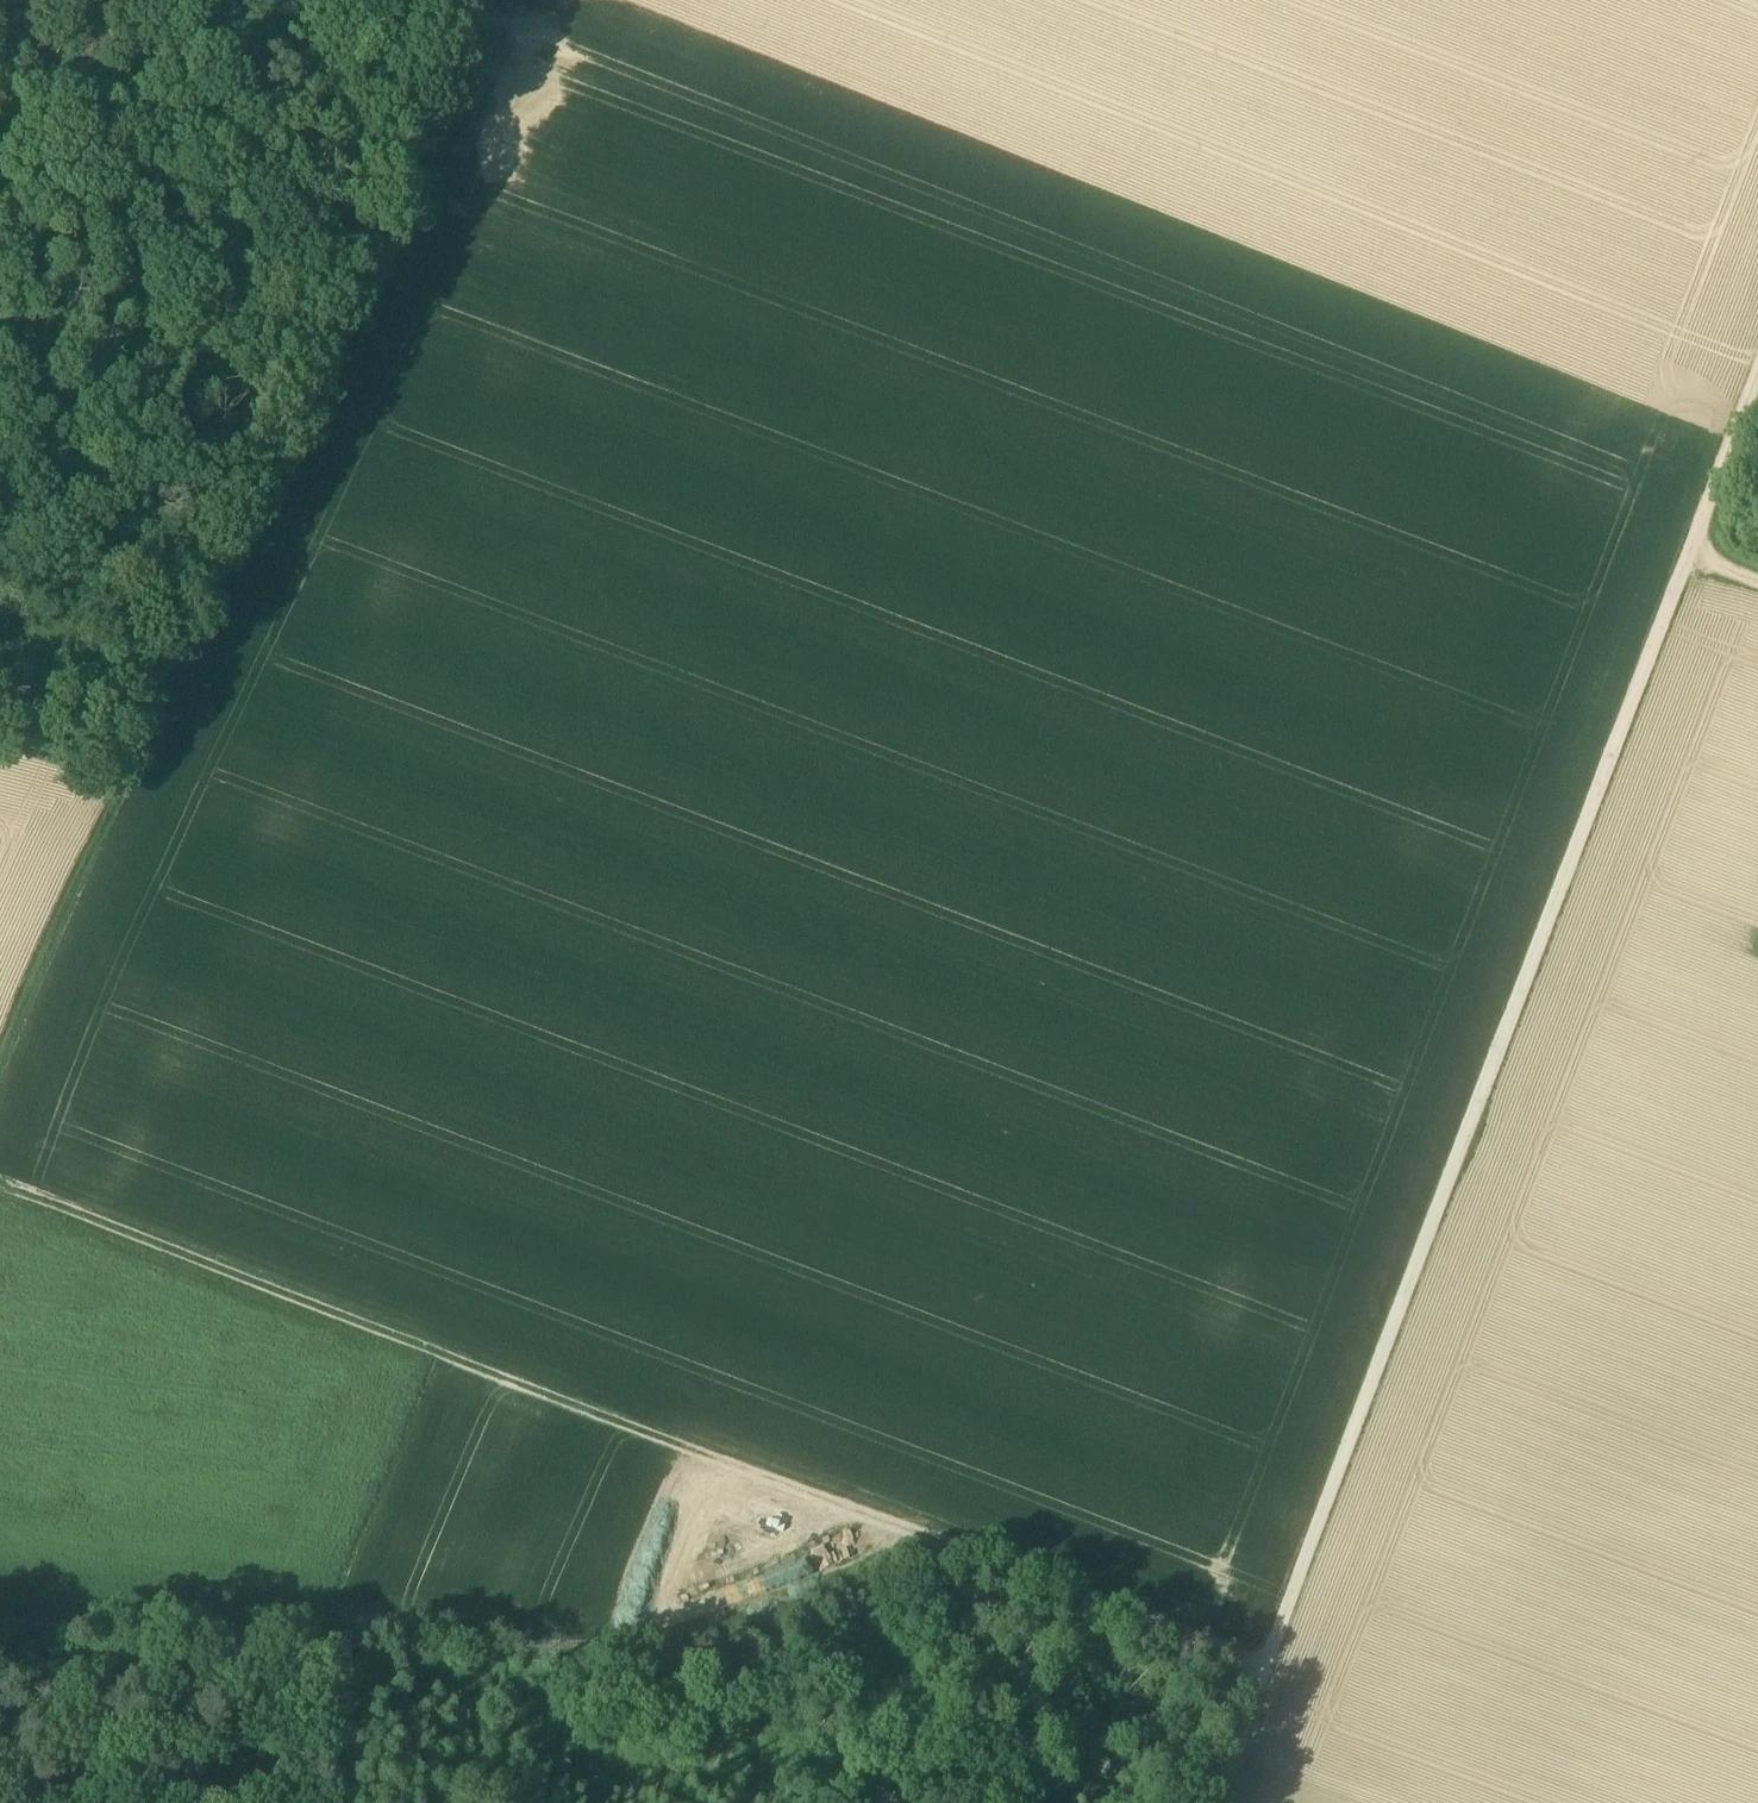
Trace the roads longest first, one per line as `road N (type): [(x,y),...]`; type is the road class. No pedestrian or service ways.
road 1 (track): [(1757,370),(1213,1802)]
road 2 (track): [(1265,1667),(0,1187)]
road 3 (track): [(482,0),(432,126),(0,1042)]

